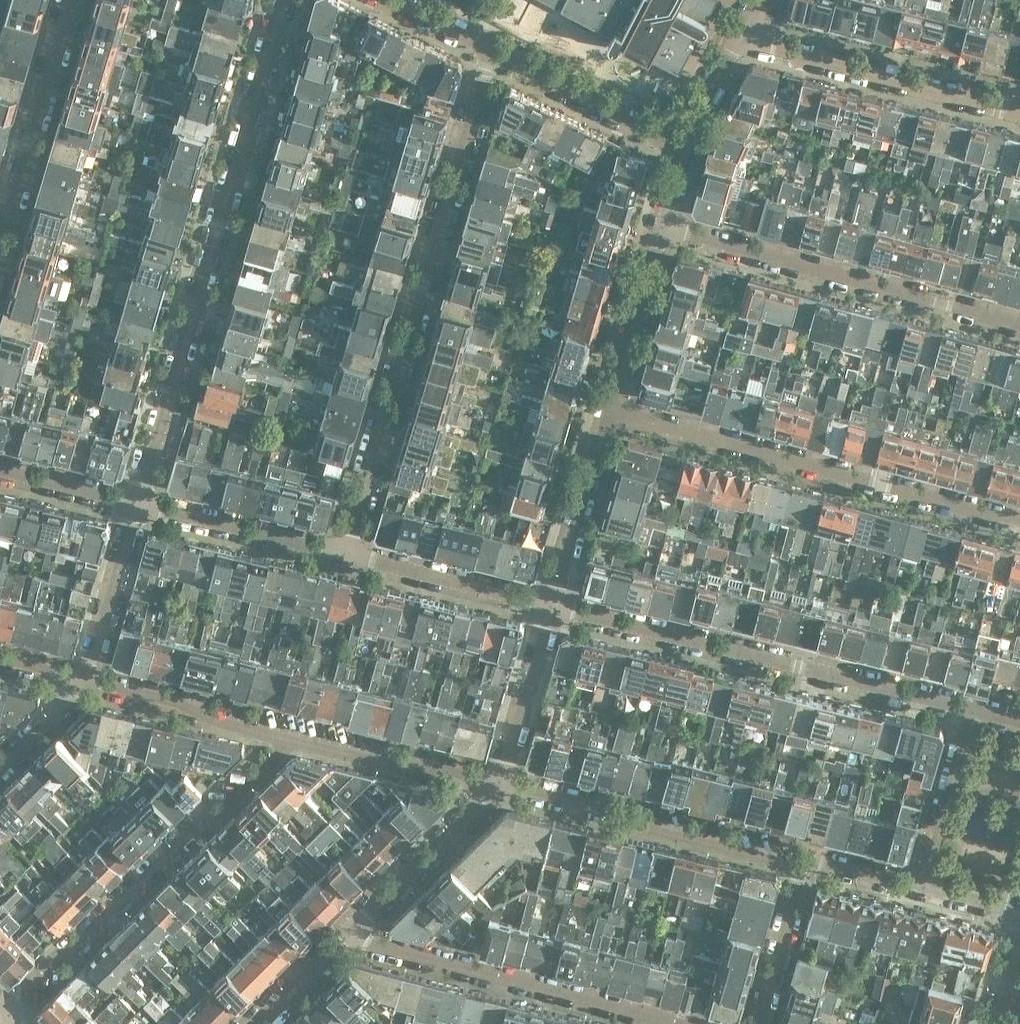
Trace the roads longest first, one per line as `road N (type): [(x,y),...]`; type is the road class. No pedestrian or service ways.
road 1 (residential): [(344,553),(498,52)]
road 2 (residential): [(285,0),(142,504)]
road 3 (residential): [(1019,520),(606,410)]
road 4 (residential): [(961,708),(551,605)]
road 5 (residential): [(287,739),(3,1009)]
road 6 (residential): [(1019,323),(660,219)]
road 7 (residential): [(674,1023),(352,934)]
road 8 (residential): [(801,863),(500,786)]
road 9 (residential): [(1019,113),(736,41)]
road 10 (residential): [(0,245),(72,0)]
road 11 (residential): [(500,786),(287,739)]
road 12 (residential): [(287,739),(79,687)]
road 13 (residential): [(551,605),(344,553)]
road 14 (residential): [(352,934),(500,786)]
road 15 (residential): [(344,553),(142,504)]
road 16 (residential): [(551,605),(606,410)]
road 17 (residential): [(678,139),(498,52)]
road 18 (residential): [(606,410),(660,219)]
road 19 (residential): [(142,504),(79,687)]
road 20 (residential): [(500,786),(551,605)]
road 21 (residential): [(961,708),(913,886)]
road 22 (residential): [(801,863),(758,1023)]
road 23 (residential): [(142,504),(0,470)]
road 24 (residential): [(262,1023),(352,934)]

